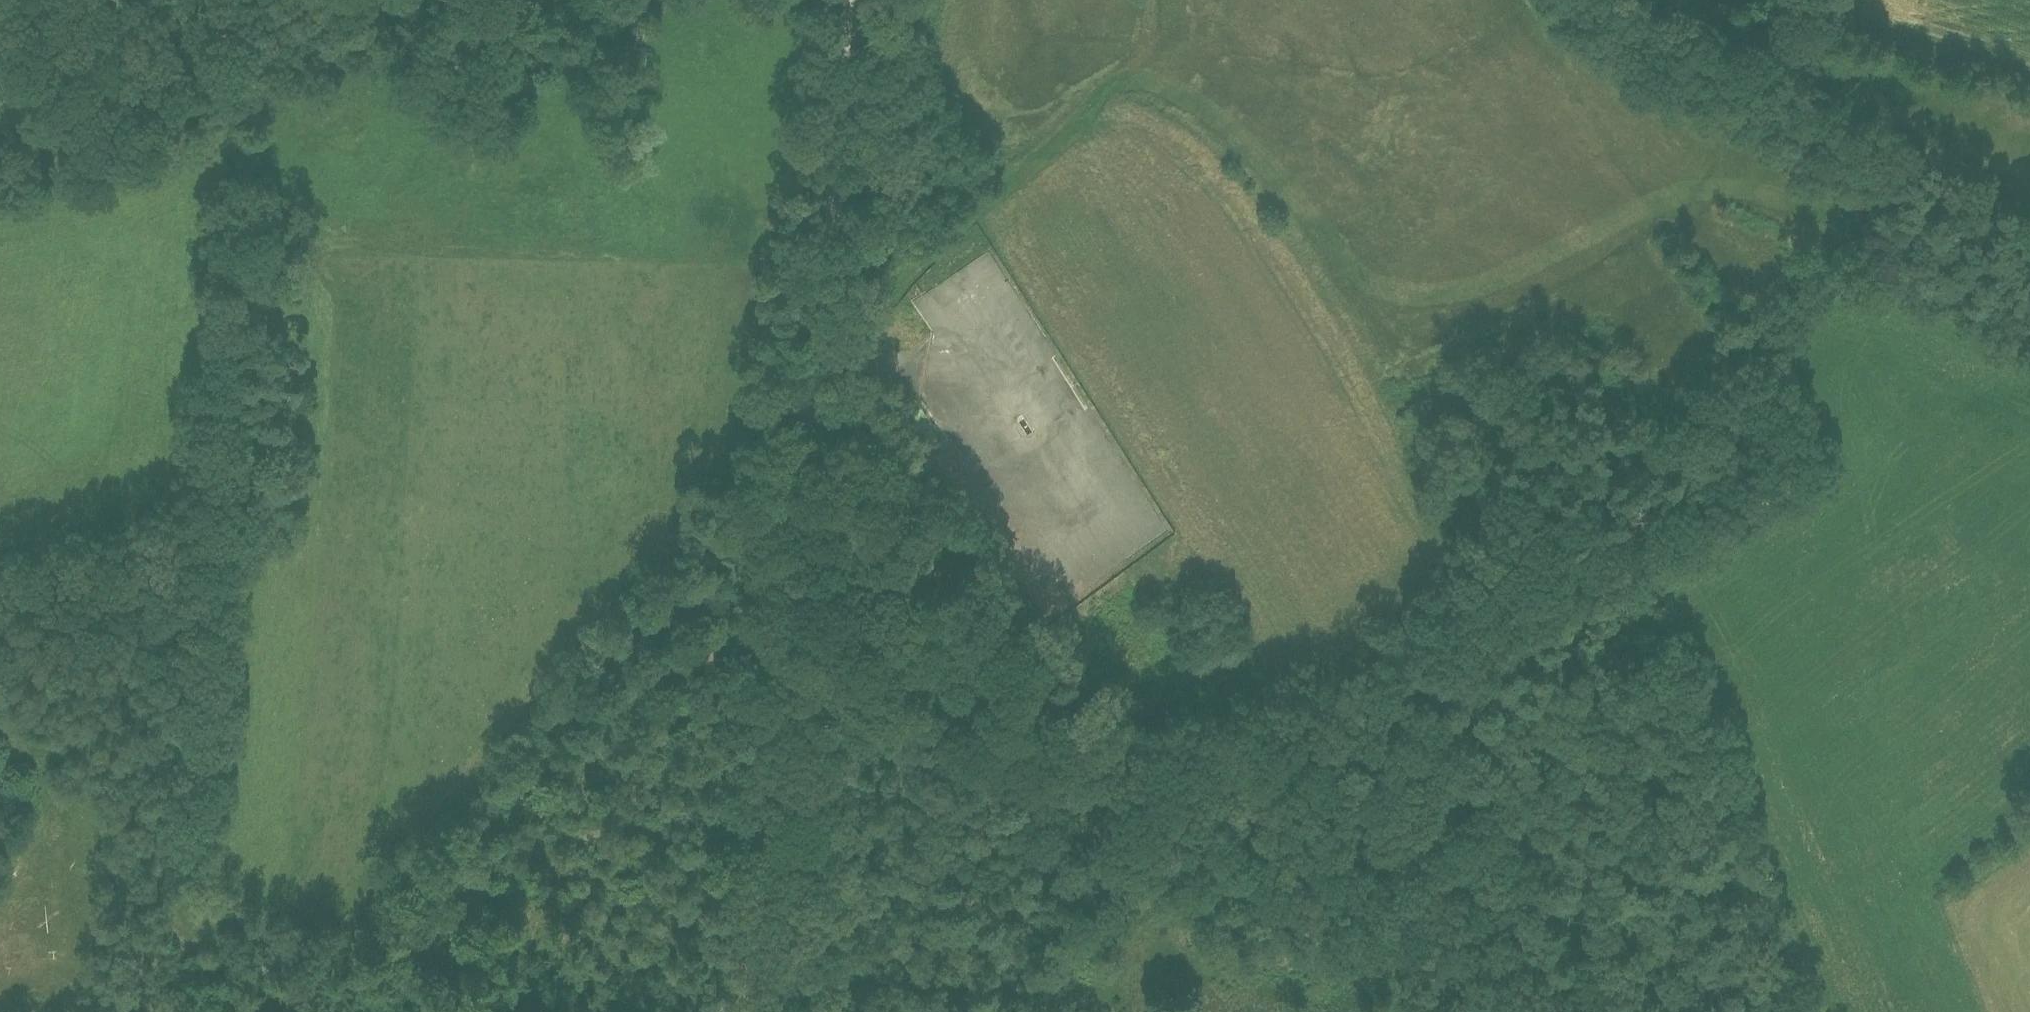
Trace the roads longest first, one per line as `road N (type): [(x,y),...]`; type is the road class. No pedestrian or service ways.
road 1 (unclassified): [(750,1011),(813,382)]
road 2 (track): [(813,382),(855,0)]

